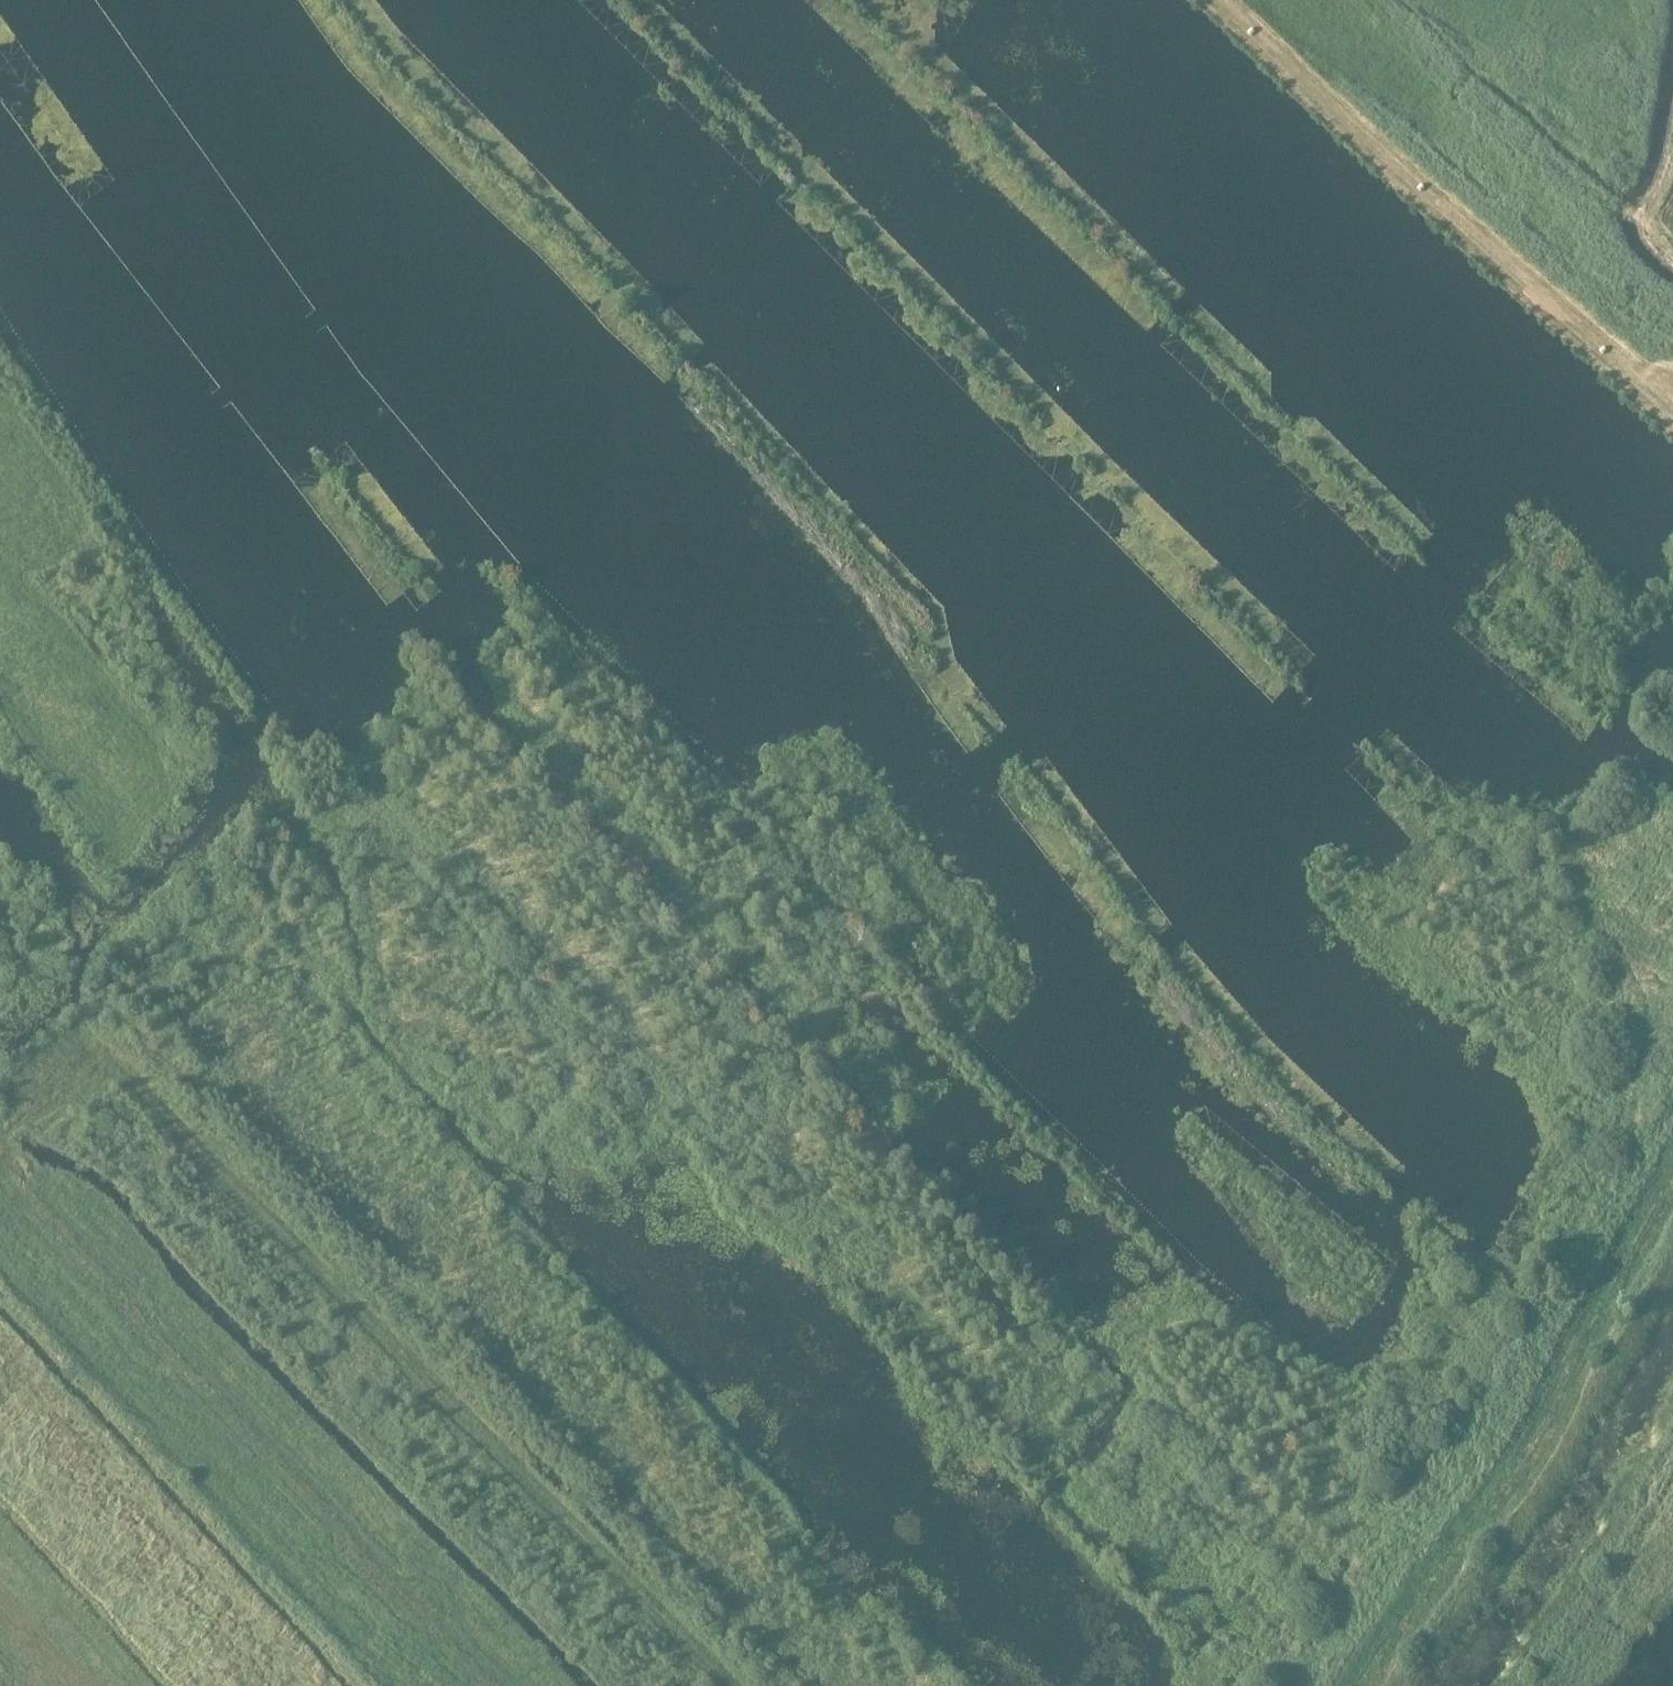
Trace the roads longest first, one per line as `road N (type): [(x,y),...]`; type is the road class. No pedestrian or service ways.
road 1 (track): [(1356,1685),(1530,1436),(1672,1168)]

